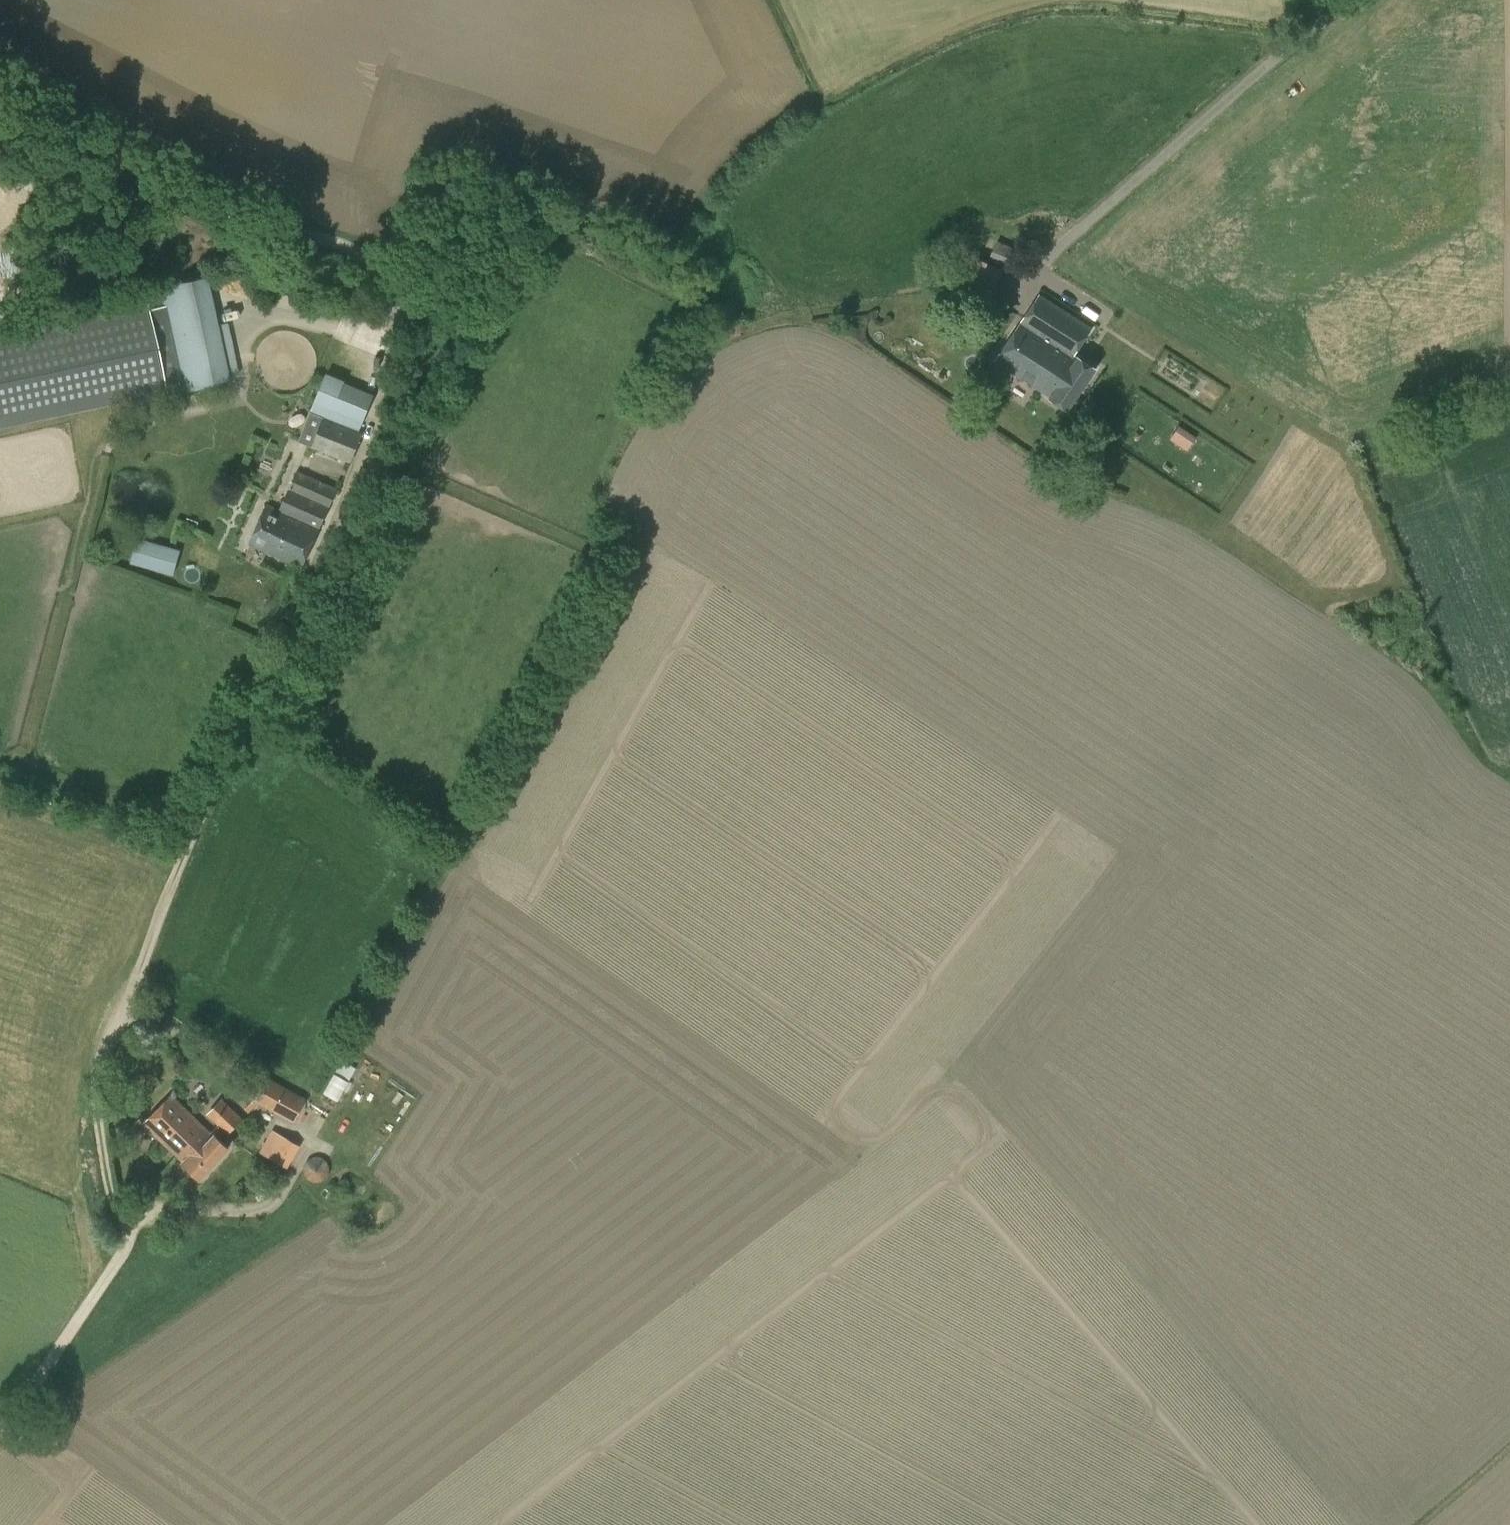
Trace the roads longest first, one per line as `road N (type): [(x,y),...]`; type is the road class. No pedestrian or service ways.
road 1 (track): [(0,1431),(138,1213),(115,1170),(104,1074),(172,882),(373,445),(383,302),(378,274),(357,255),(230,218),(0,96)]

